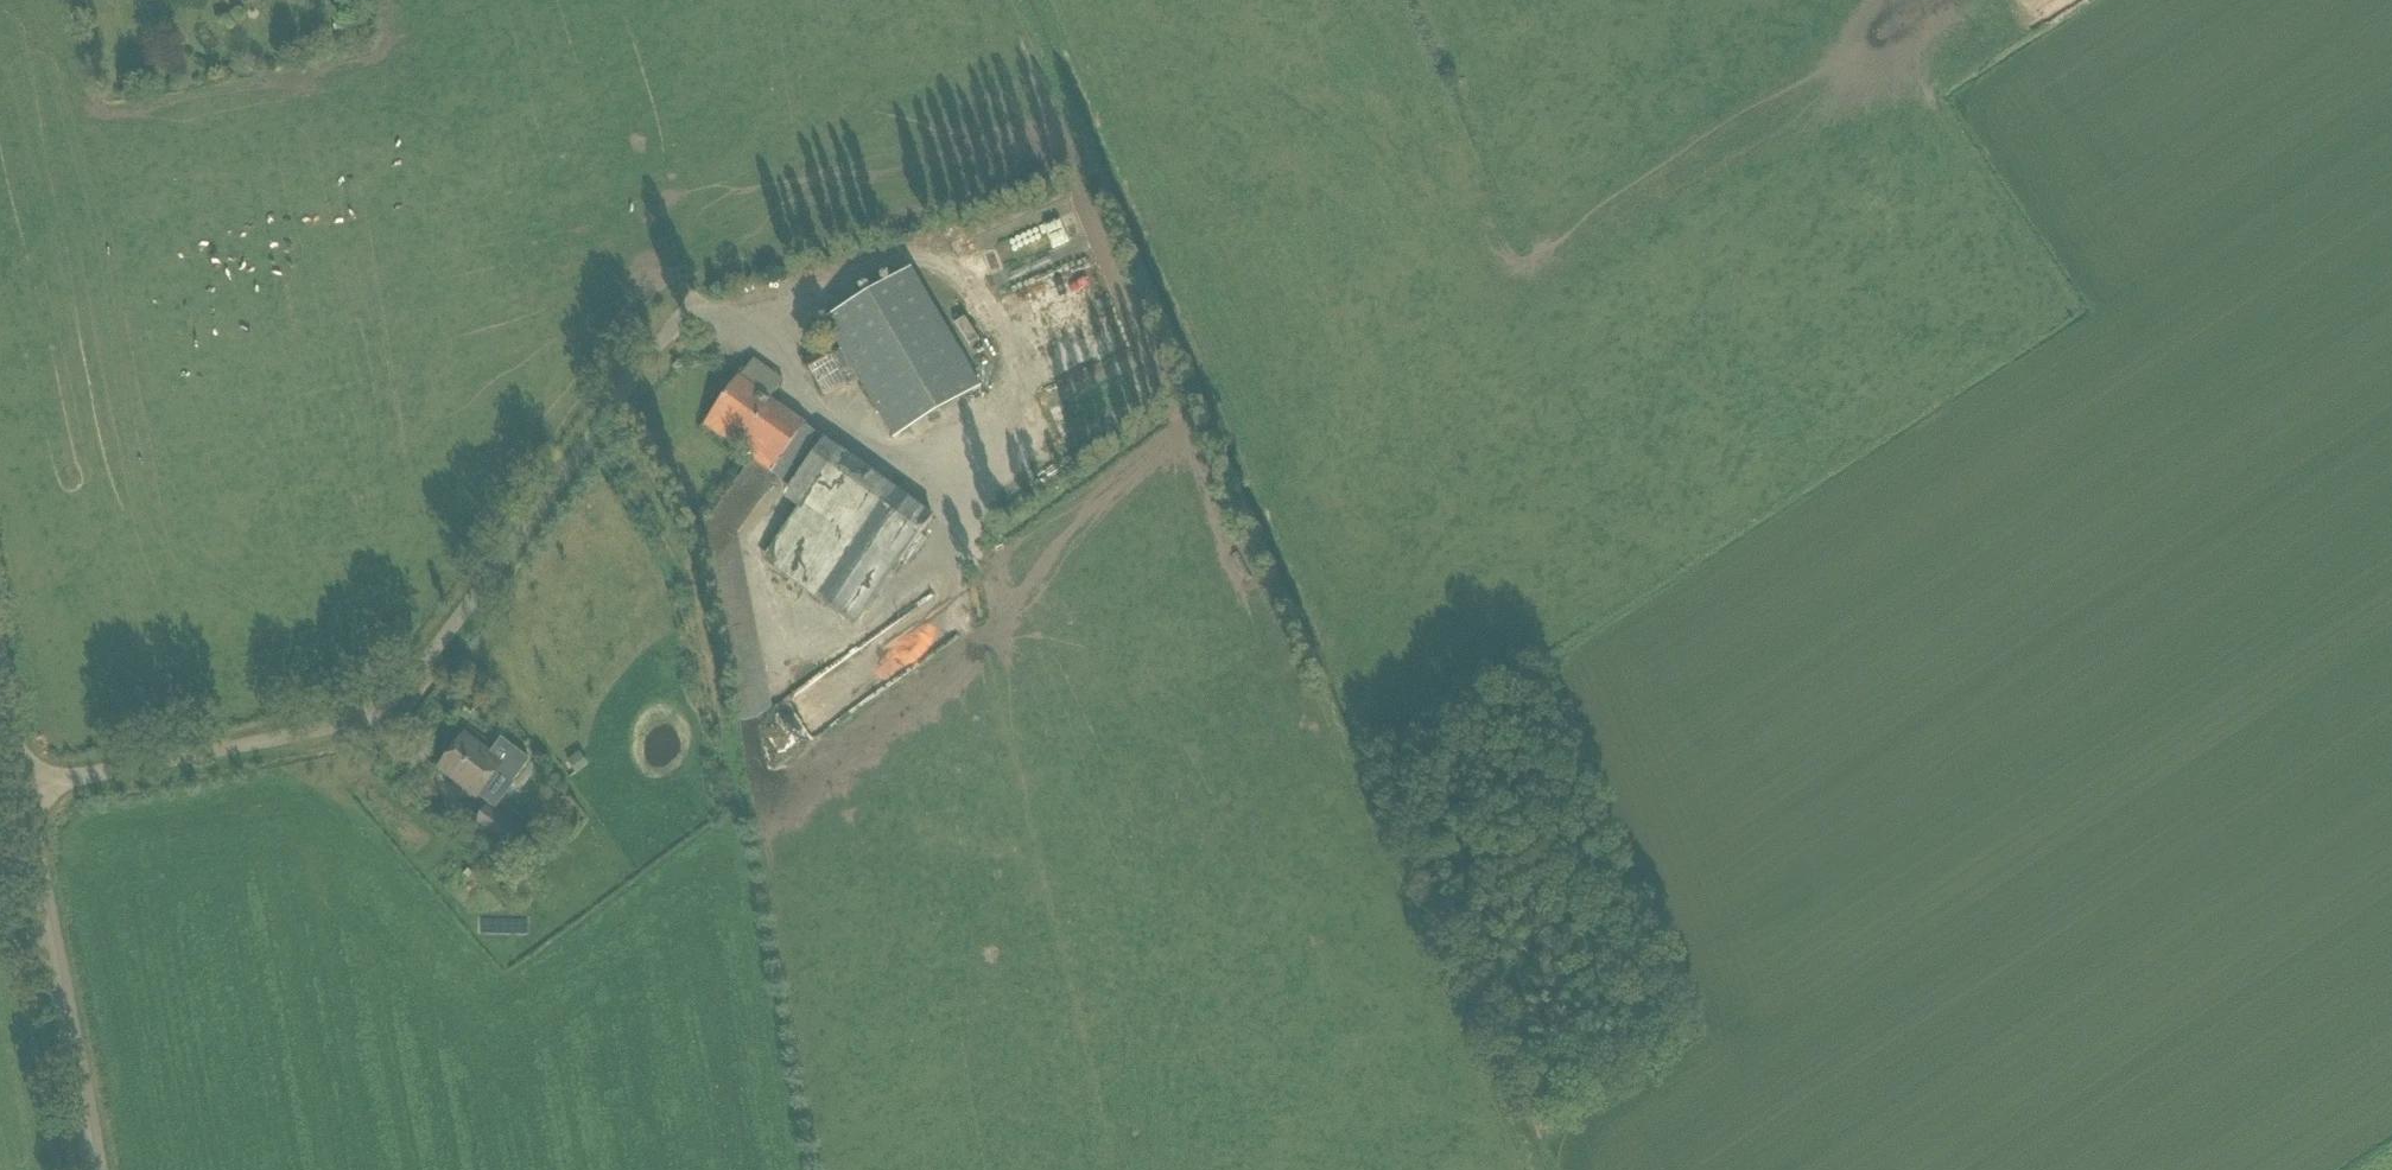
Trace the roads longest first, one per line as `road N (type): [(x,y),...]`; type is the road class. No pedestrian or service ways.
road 1 (unclassified): [(18,793),(338,724),(414,685),(688,309)]
road 2 (unclassified): [(86,1169),(18,793)]

